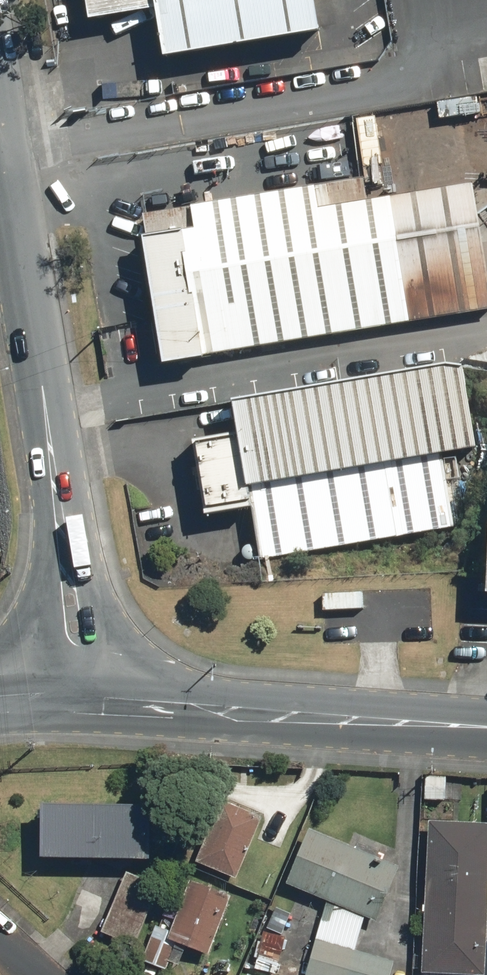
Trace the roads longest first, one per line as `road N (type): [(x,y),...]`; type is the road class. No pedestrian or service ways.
road 1 (tertiary): [(0,117),(67,549)]
road 2 (secondary): [(486,724),(108,701)]
road 3 (tertiary): [(67,549),(100,608),(108,701)]
road 4 (tertiary): [(54,701),(48,599),(67,549)]

